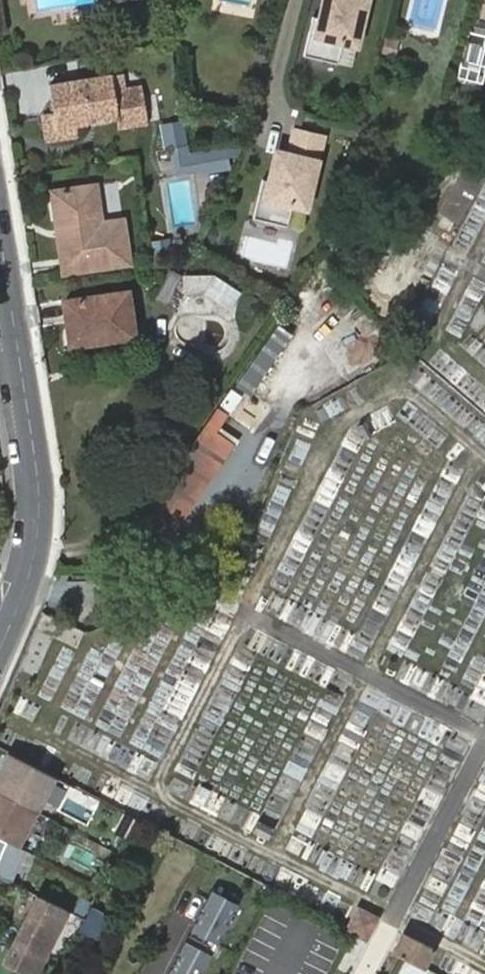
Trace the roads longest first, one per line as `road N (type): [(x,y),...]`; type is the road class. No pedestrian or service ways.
road 1 (residential): [(0,234),(38,464),(40,529),(29,593),(0,654)]

